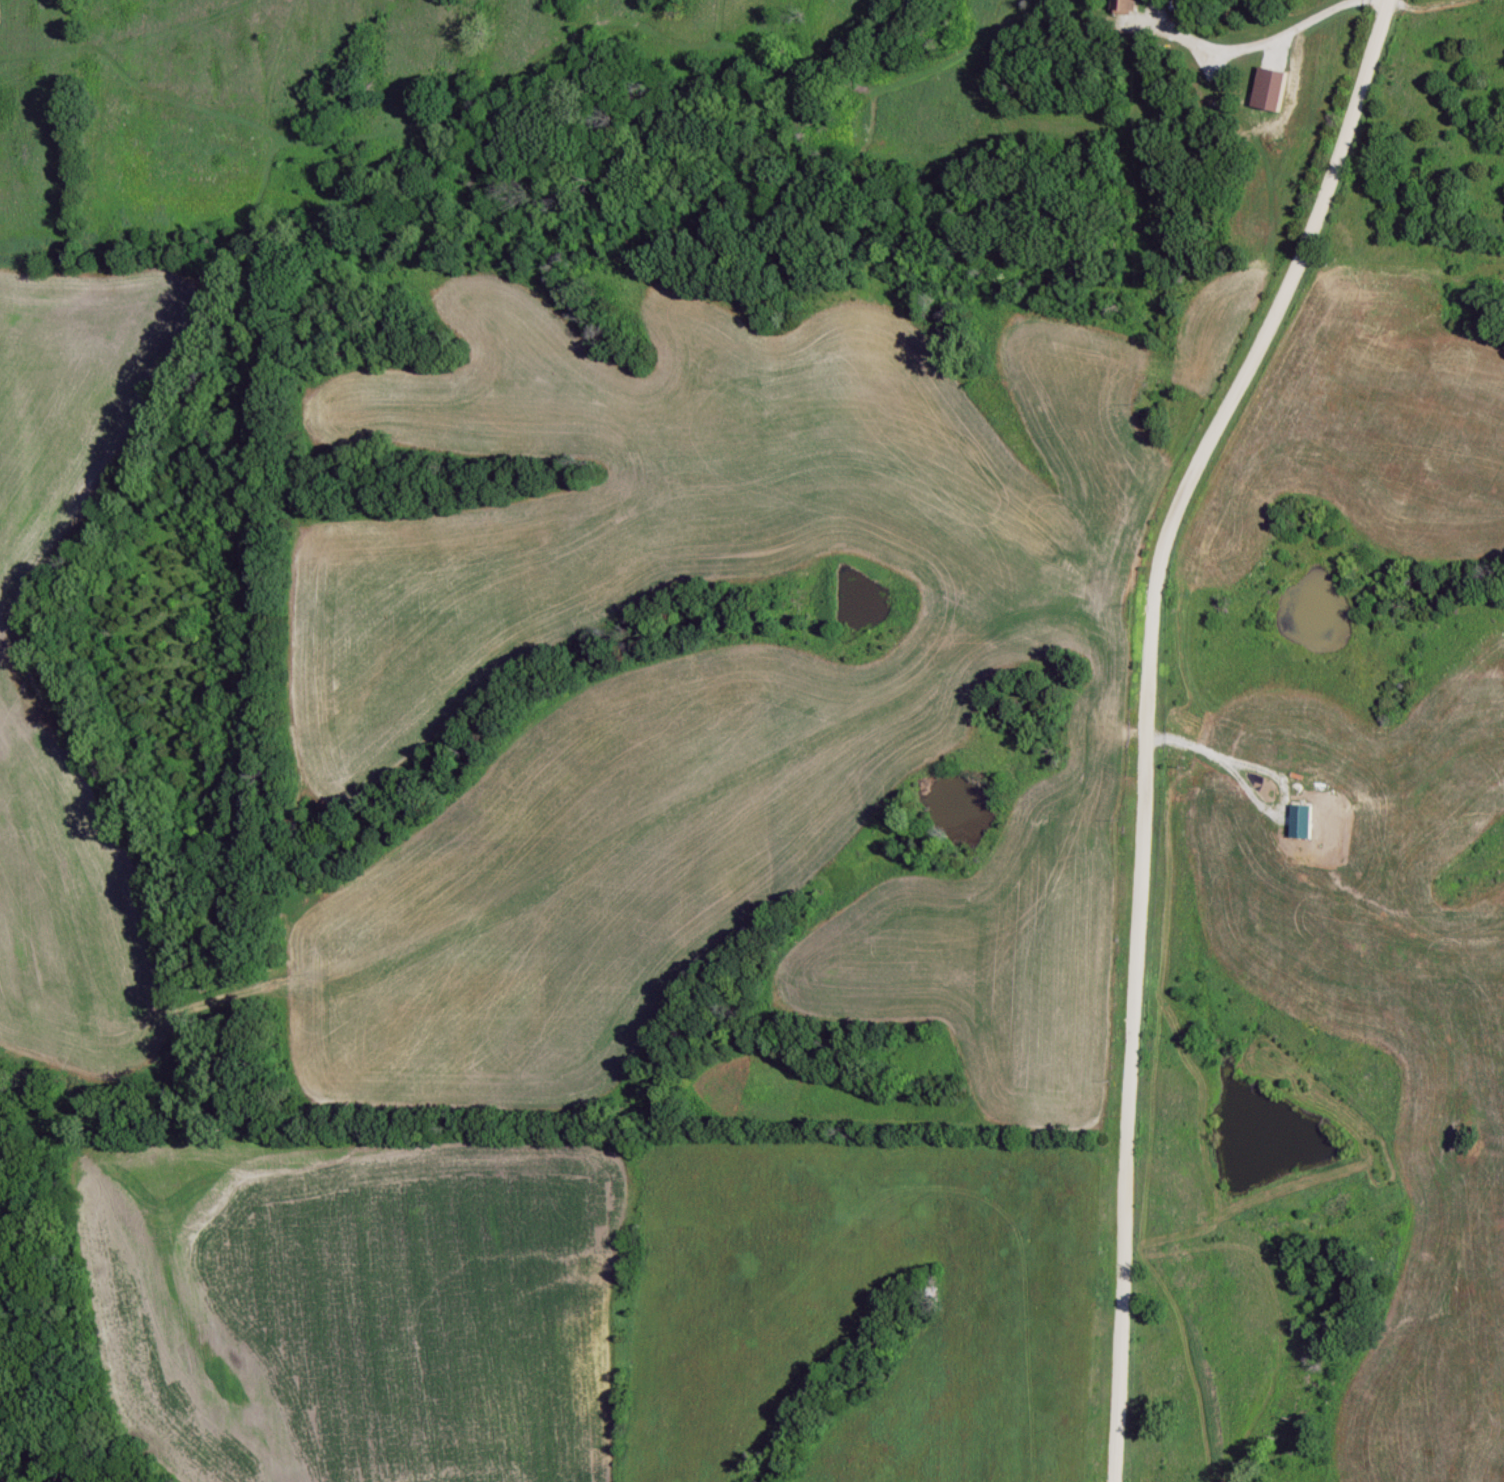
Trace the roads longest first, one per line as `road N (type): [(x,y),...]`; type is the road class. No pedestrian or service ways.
road 1 (residential): [(1113,1481),(1157,577),(1172,515),(1300,261),(1390,0)]

